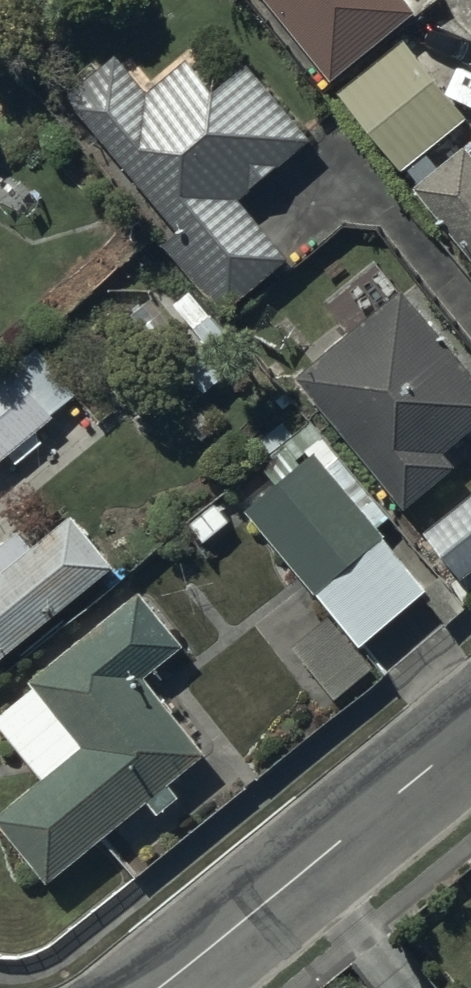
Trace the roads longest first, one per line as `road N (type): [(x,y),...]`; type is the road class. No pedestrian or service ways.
road 1 (residential): [(470,732),(155,987)]

